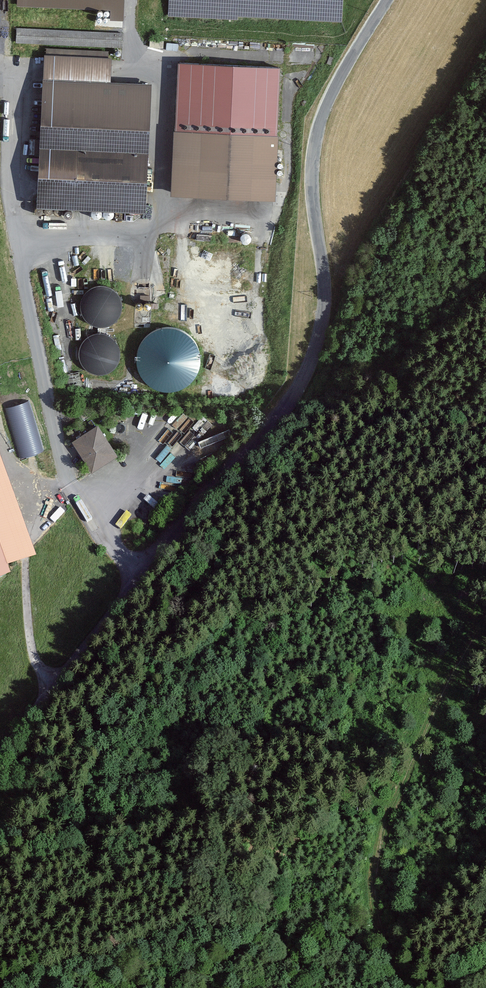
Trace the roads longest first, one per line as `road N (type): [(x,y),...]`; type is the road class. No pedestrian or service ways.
road 1 (unclassified): [(0,759),(278,419),(306,374),(325,300),(312,187),(317,136),(335,88),(388,0)]
road 2 (track): [(485,599),(412,721),(366,892),(400,987)]

